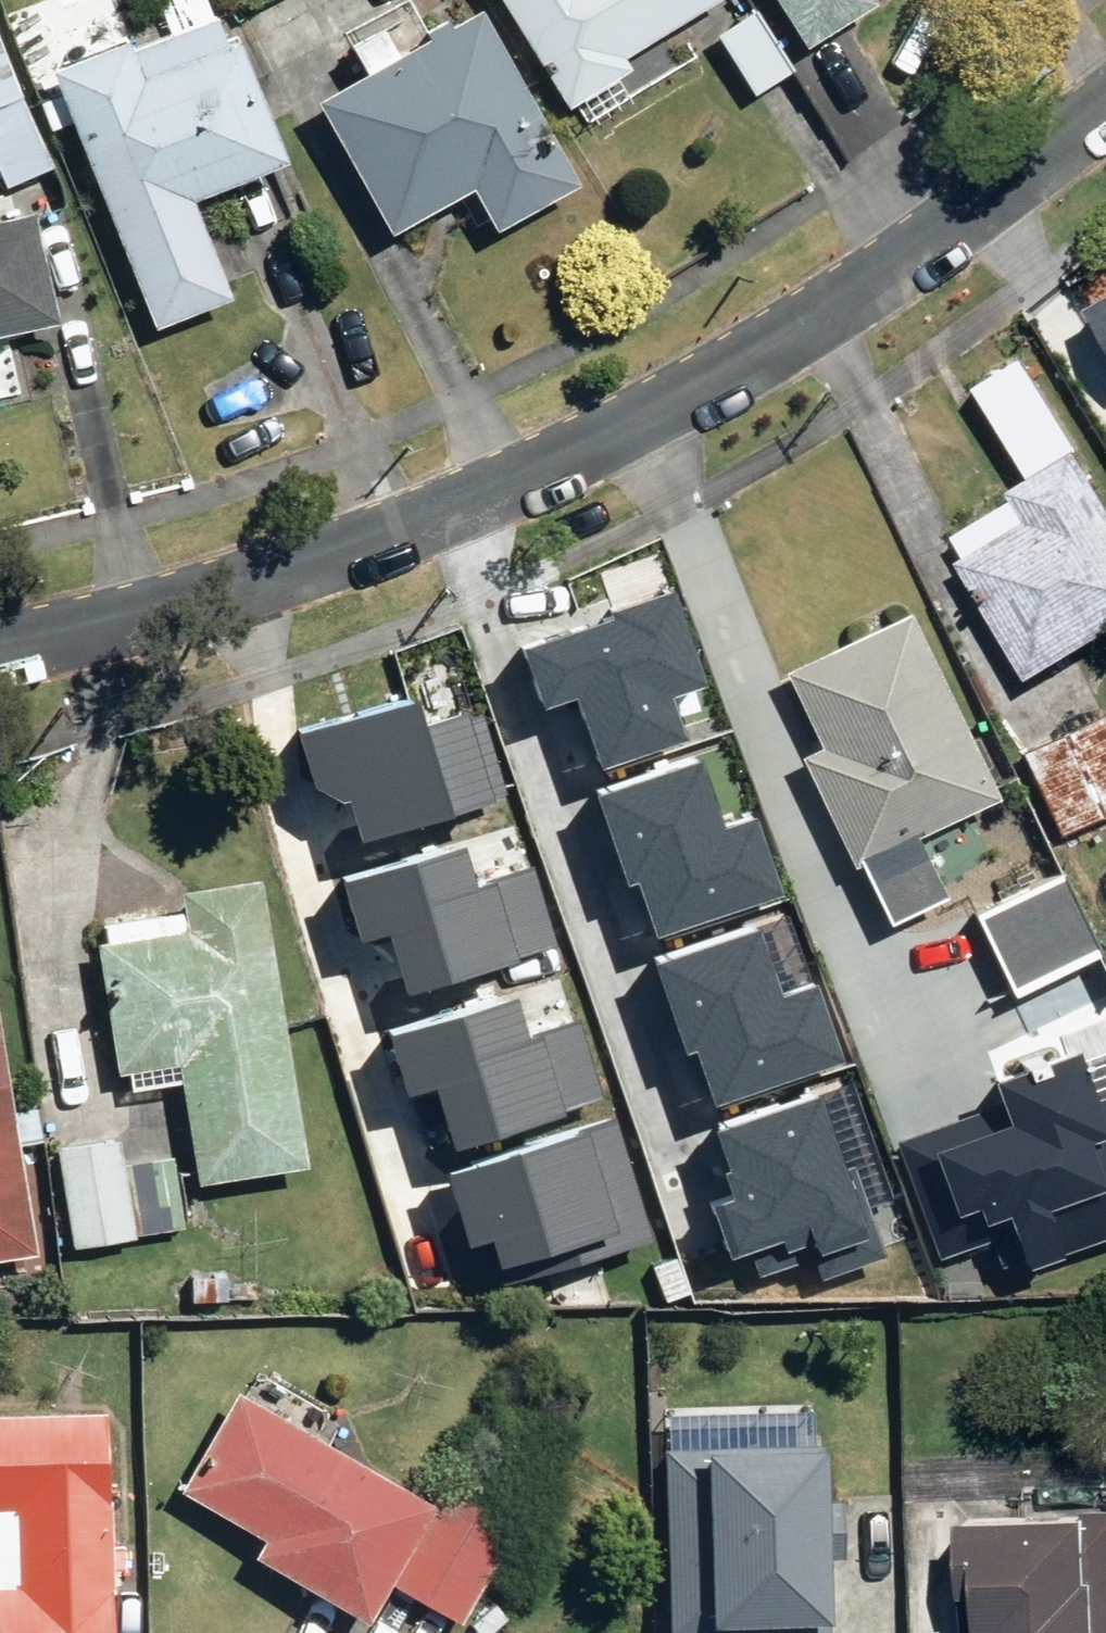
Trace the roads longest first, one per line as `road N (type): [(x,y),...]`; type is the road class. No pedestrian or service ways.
road 1 (residential): [(0,641),(199,592),(461,502),(778,357),(980,223),(1105,115)]

